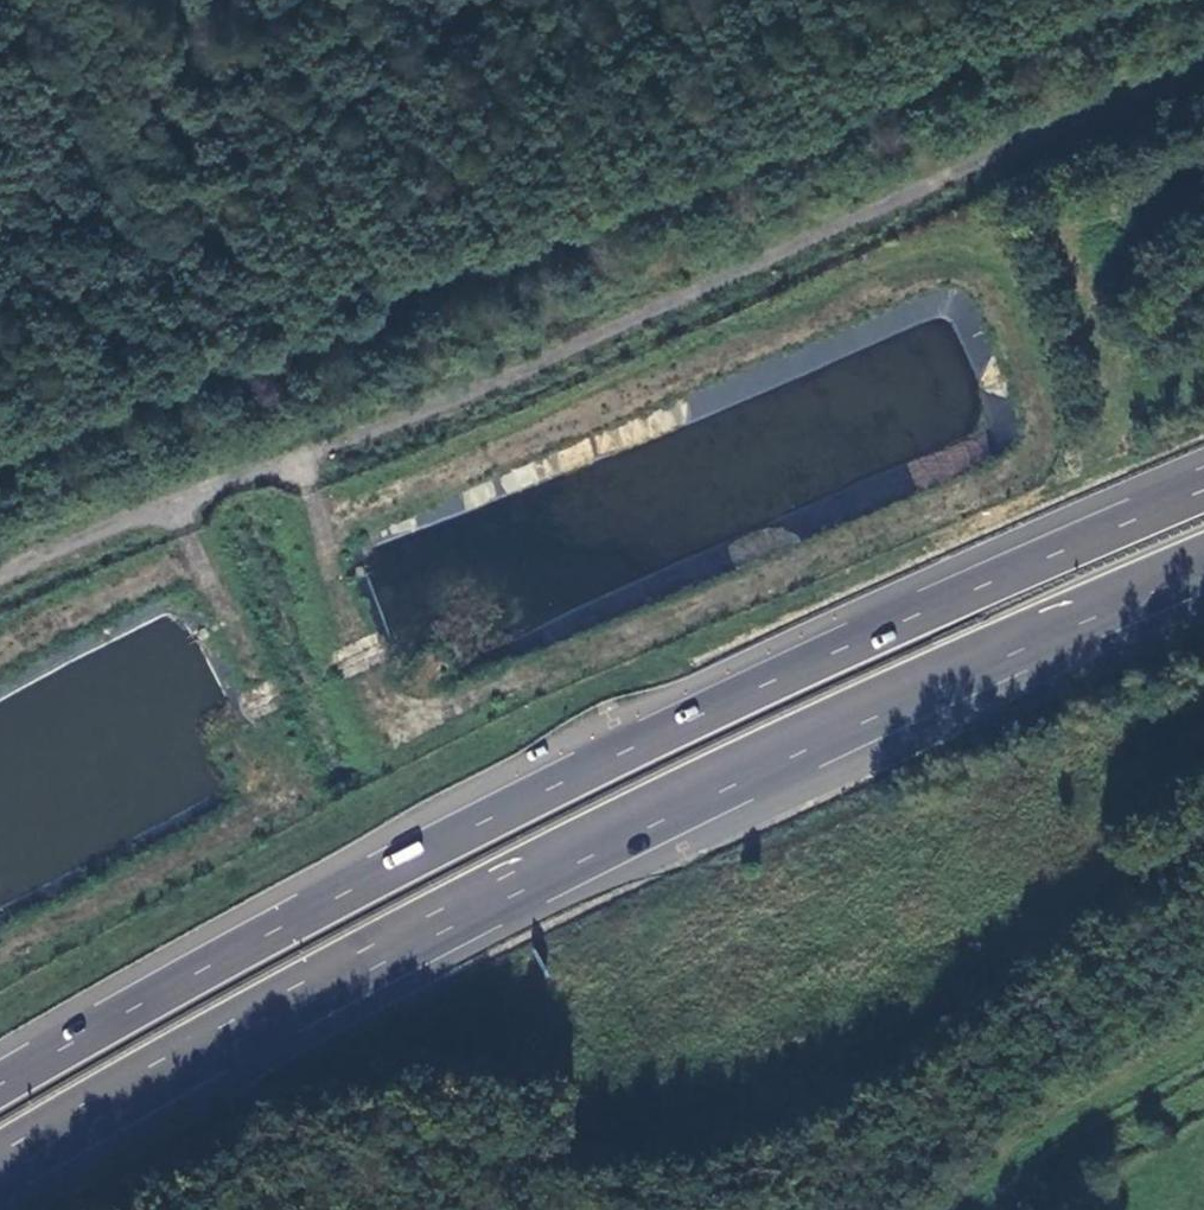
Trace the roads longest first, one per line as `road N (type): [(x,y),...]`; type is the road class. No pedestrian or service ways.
road 1 (motorway): [(1203,495),(655,740),(286,931),(0,1093)]
road 2 (motorway): [(0,1166),(499,893),(1203,572)]
road 3 (unclassified): [(1203,74),(821,245),(0,587)]
road 4 (track): [(405,760),(320,521),(985,255),(1061,437),(1018,482)]
road 5 (track): [(1018,482),(202,853),(0,966)]
road 6 (track): [(203,569),(296,809)]
road 7 (track): [(0,654),(203,569)]

